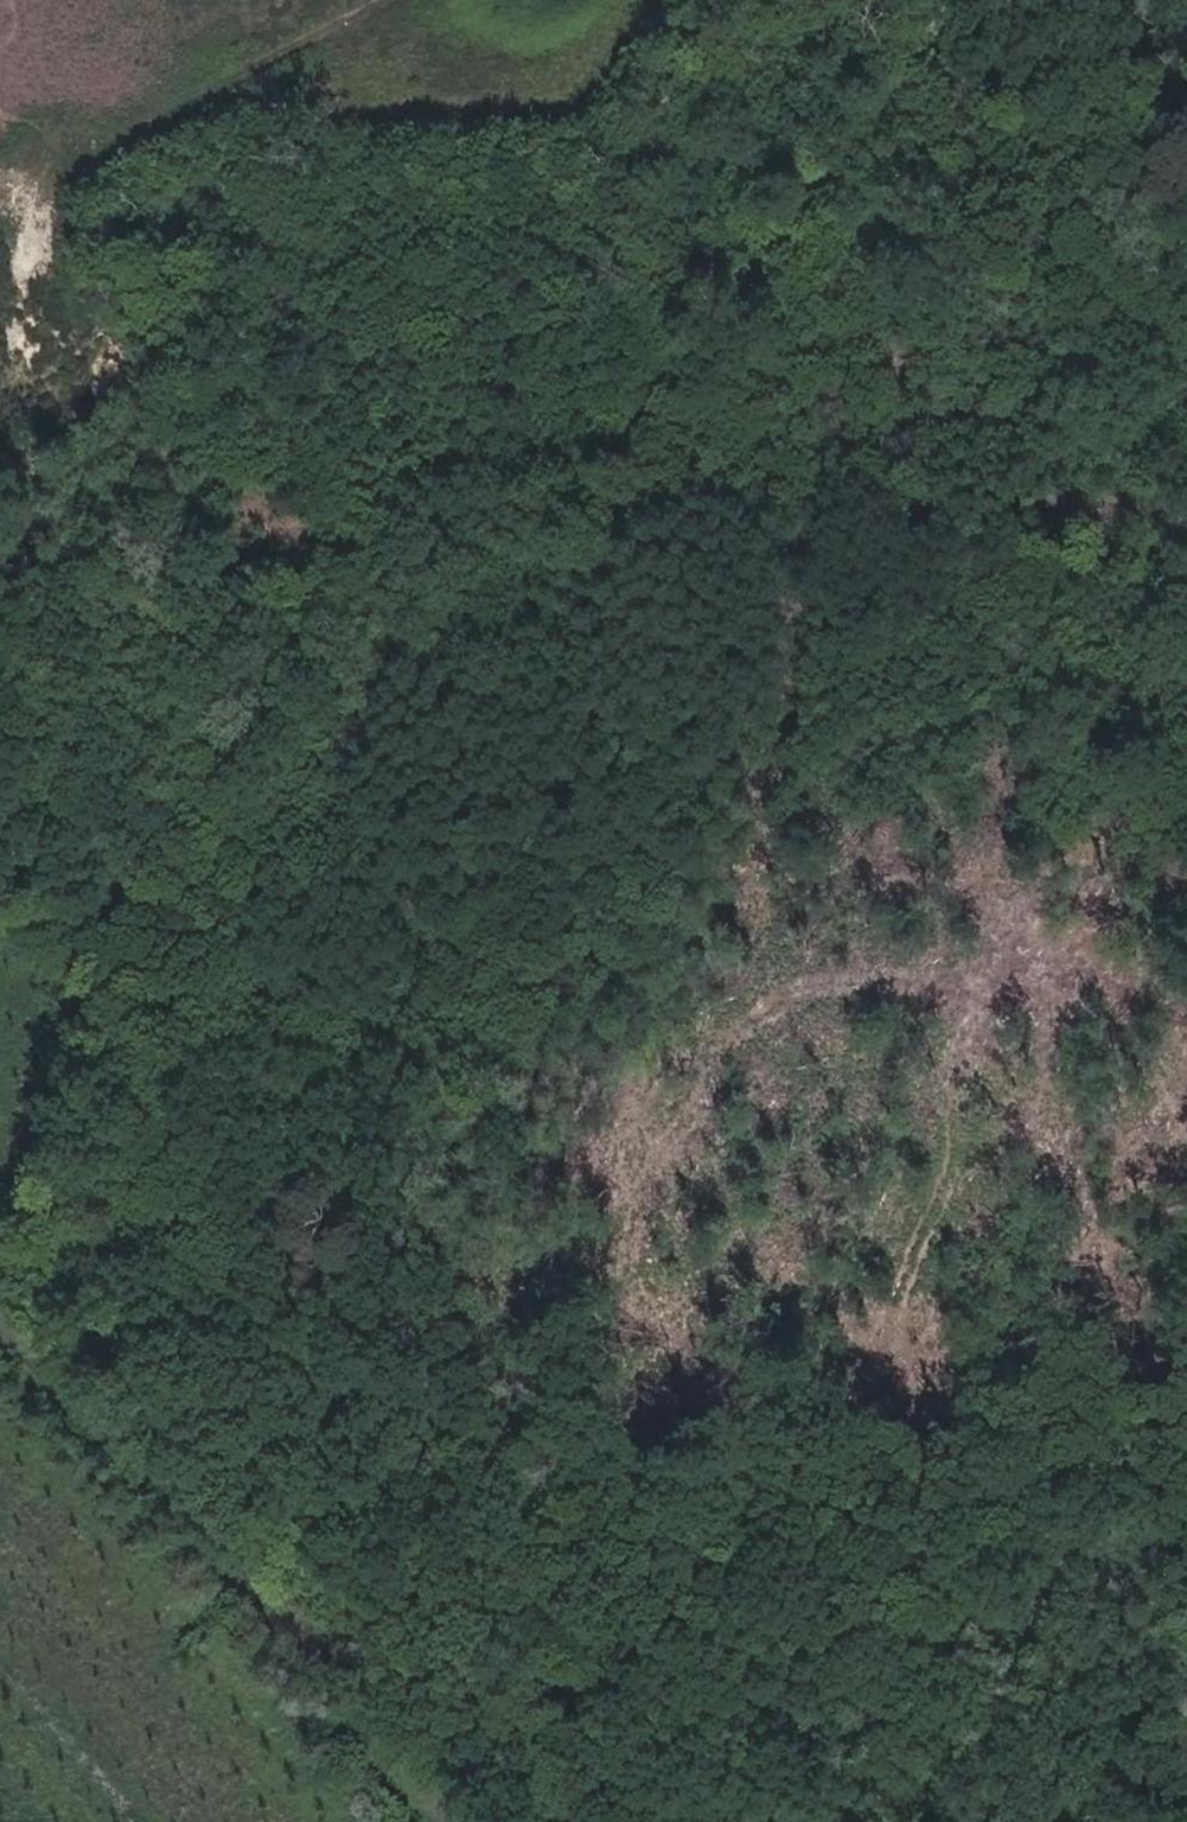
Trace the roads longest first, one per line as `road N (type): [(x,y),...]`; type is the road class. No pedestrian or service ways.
road 1 (track): [(0,884),(165,849),(171,806),(92,675),(96,626),(143,586),(494,490),(592,451),(954,34),(972,0)]

